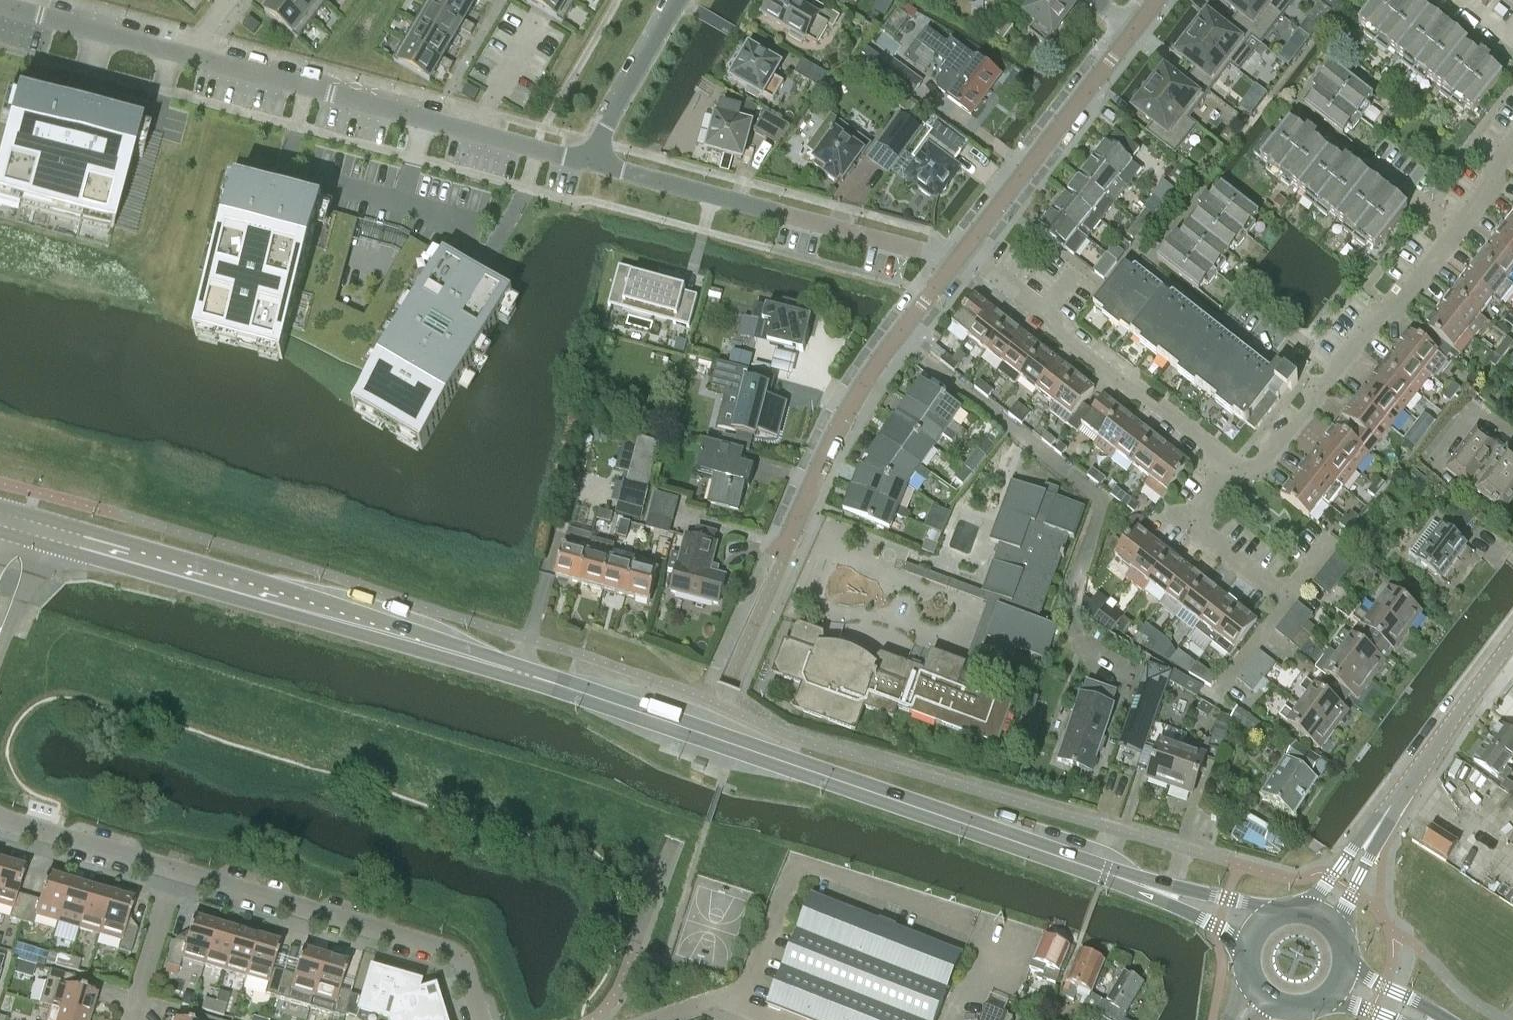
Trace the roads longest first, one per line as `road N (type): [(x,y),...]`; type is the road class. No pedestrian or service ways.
road 1 (secondary): [(24,525),(323,607),(1135,883)]
road 2 (residential): [(0,3),(586,161)]
road 3 (residential): [(586,161),(954,263)]
road 4 (residential): [(479,1019),(463,970),(447,949),(173,870)]
road 5 (residential): [(768,553),(793,527),(851,403),(954,263)]
road 6 (residential): [(1232,466),(965,248)]
road 7 (residential): [(1455,233),(1404,297),(1364,330),(1257,469),(1232,466)]
road 8 (residential): [(965,248),(1133,31)]
road 9 (tertiary): [(1380,823),(1512,638)]
road 10 (residential): [(1286,603),(1186,526),(1232,466)]
road 11 (residential): [(586,161),(678,0)]
road 12 (residential): [(173,870),(0,817)]
road 13 (residential): [(173,870),(129,1019)]
road 14 (secondary): [(1280,912),(1135,883)]
road 15 (secondary): [(1135,883),(1248,943)]

